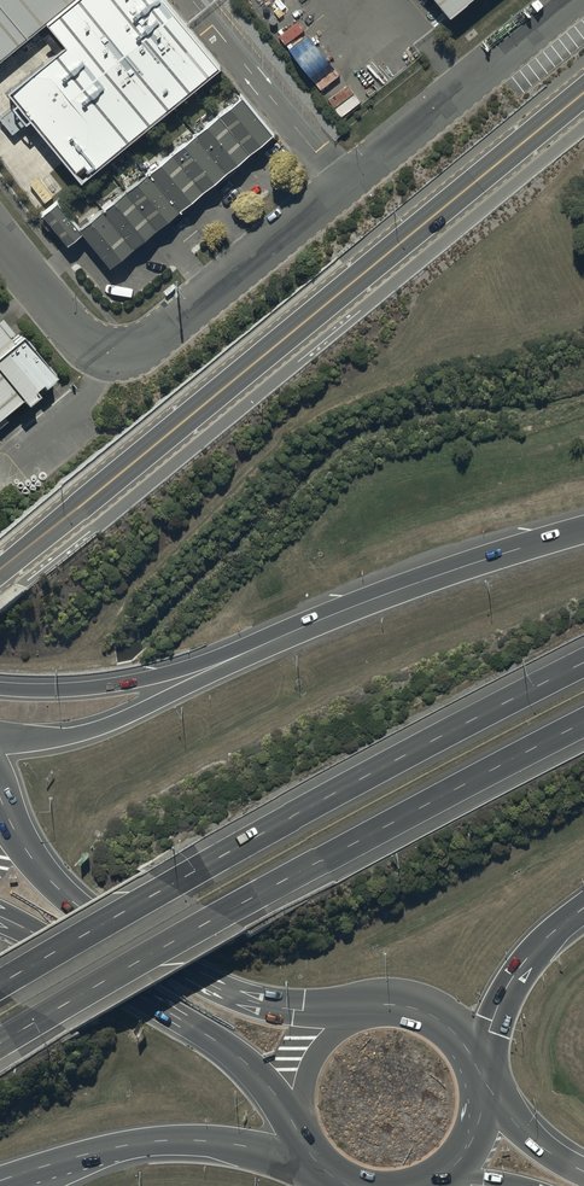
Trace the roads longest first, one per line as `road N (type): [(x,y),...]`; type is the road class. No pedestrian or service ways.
road 1 (secondary): [(0,575),(583,93)]
road 2 (unclassified): [(0,238),(84,343),(114,353),(139,349),(565,0)]
road 3 (motorway): [(583,723),(0,1046)]
road 4 (motorway): [(0,983),(583,663)]
road 5 (trunk): [(3,822),(71,899),(221,989),(261,1004),(350,1014)]
road 6 (trunk): [(298,1131),(237,1055),(0,916)]
road 7 (motorway): [(269,642),(583,530)]
road 8 (trunk): [(314,1158),(167,1140),(0,1181)]
road 9 (motorway): [(0,741),(45,739),(123,719),(269,642)]
road 10 (motorway): [(0,688),(106,687),(269,642)]
road 11 (motorway): [(583,909),(514,977),(475,1061)]
road 12 (trunk): [(350,1014),(386,1006),(422,1012),(453,1032),(475,1061)]
road 13 (primary): [(481,1078),(533,1141),(583,1172)]
road 14 (trunk): [(298,1131),(300,1068),(328,1028),(350,1014)]
road 15 (trunk): [(481,1078),(474,1142),(428,1185)]

